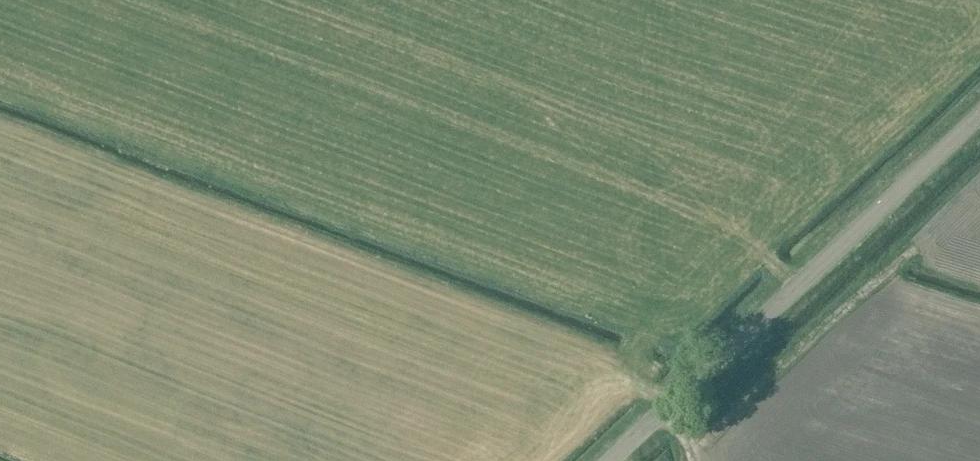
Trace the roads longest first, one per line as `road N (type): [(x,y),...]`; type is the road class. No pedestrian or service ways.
road 1 (unclassified): [(611,460),(979,114)]

